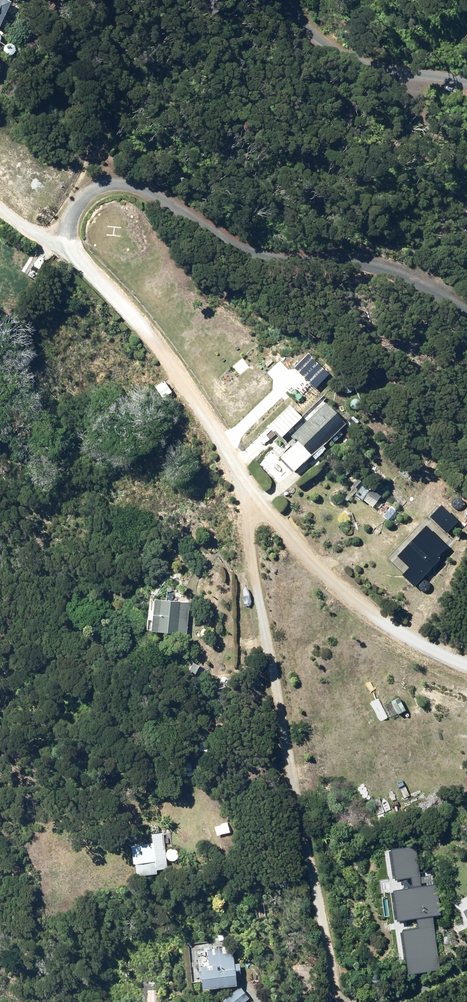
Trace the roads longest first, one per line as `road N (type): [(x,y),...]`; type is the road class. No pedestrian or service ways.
road 1 (residential): [(334,1001),(236,518),(243,474)]
road 2 (residential): [(50,235),(82,187),(131,174),(232,232),(397,260),(466,301)]
road 3 (residential): [(243,474),(114,290),(50,235)]
road 4 (residential): [(466,658),(383,616),(325,569),(243,474)]
road 5 (residential): [(466,76),(360,51),(294,0)]

